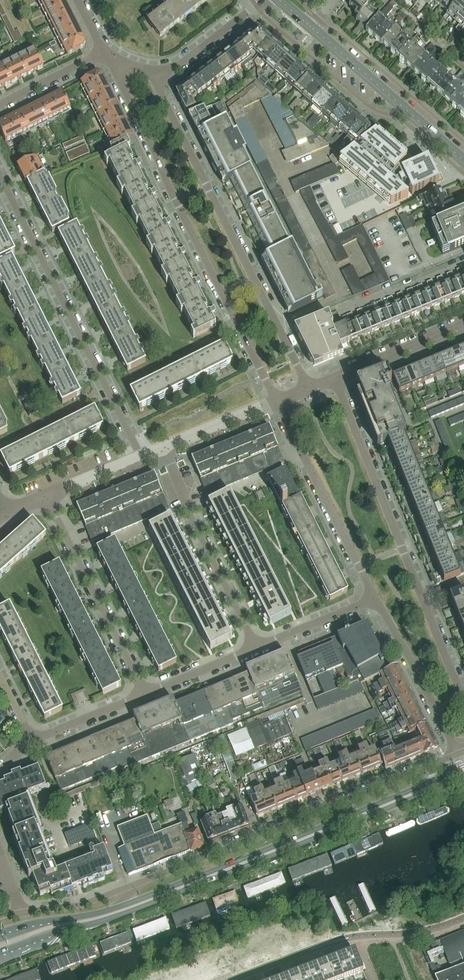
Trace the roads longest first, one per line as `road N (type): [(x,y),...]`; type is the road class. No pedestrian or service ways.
road 1 (secondary): [(0,953),(178,893),(463,778)]
road 2 (residential): [(104,54),(275,401)]
road 3 (secondary): [(463,766),(123,906)]
road 4 (residential): [(455,755),(129,887)]
road 5 (residential): [(309,386),(156,71)]
road 6 (residential): [(463,693),(336,376)]
road 7 (residential): [(141,455),(0,174)]
road 8 (residential): [(275,401),(375,599)]
road 9 (residential): [(255,648),(164,447)]
road 10 (residential): [(143,692),(46,494)]
road 11 (secondary): [(309,27),(463,160)]
road 12 (residential): [(375,599),(455,755)]
road 13 (residential): [(129,887),(23,912),(0,853)]
road 14 (residential): [(336,376),(463,324)]
road 15 (residential): [(255,648),(375,599)]
road 16 (residential): [(156,71),(173,69),(260,0)]
road 17 (secondary): [(123,906),(0,935)]
road 18 (residential): [(32,739),(143,692)]
road 19 (residential): [(143,692),(255,648)]
road 20 (residential): [(164,447),(275,401)]

